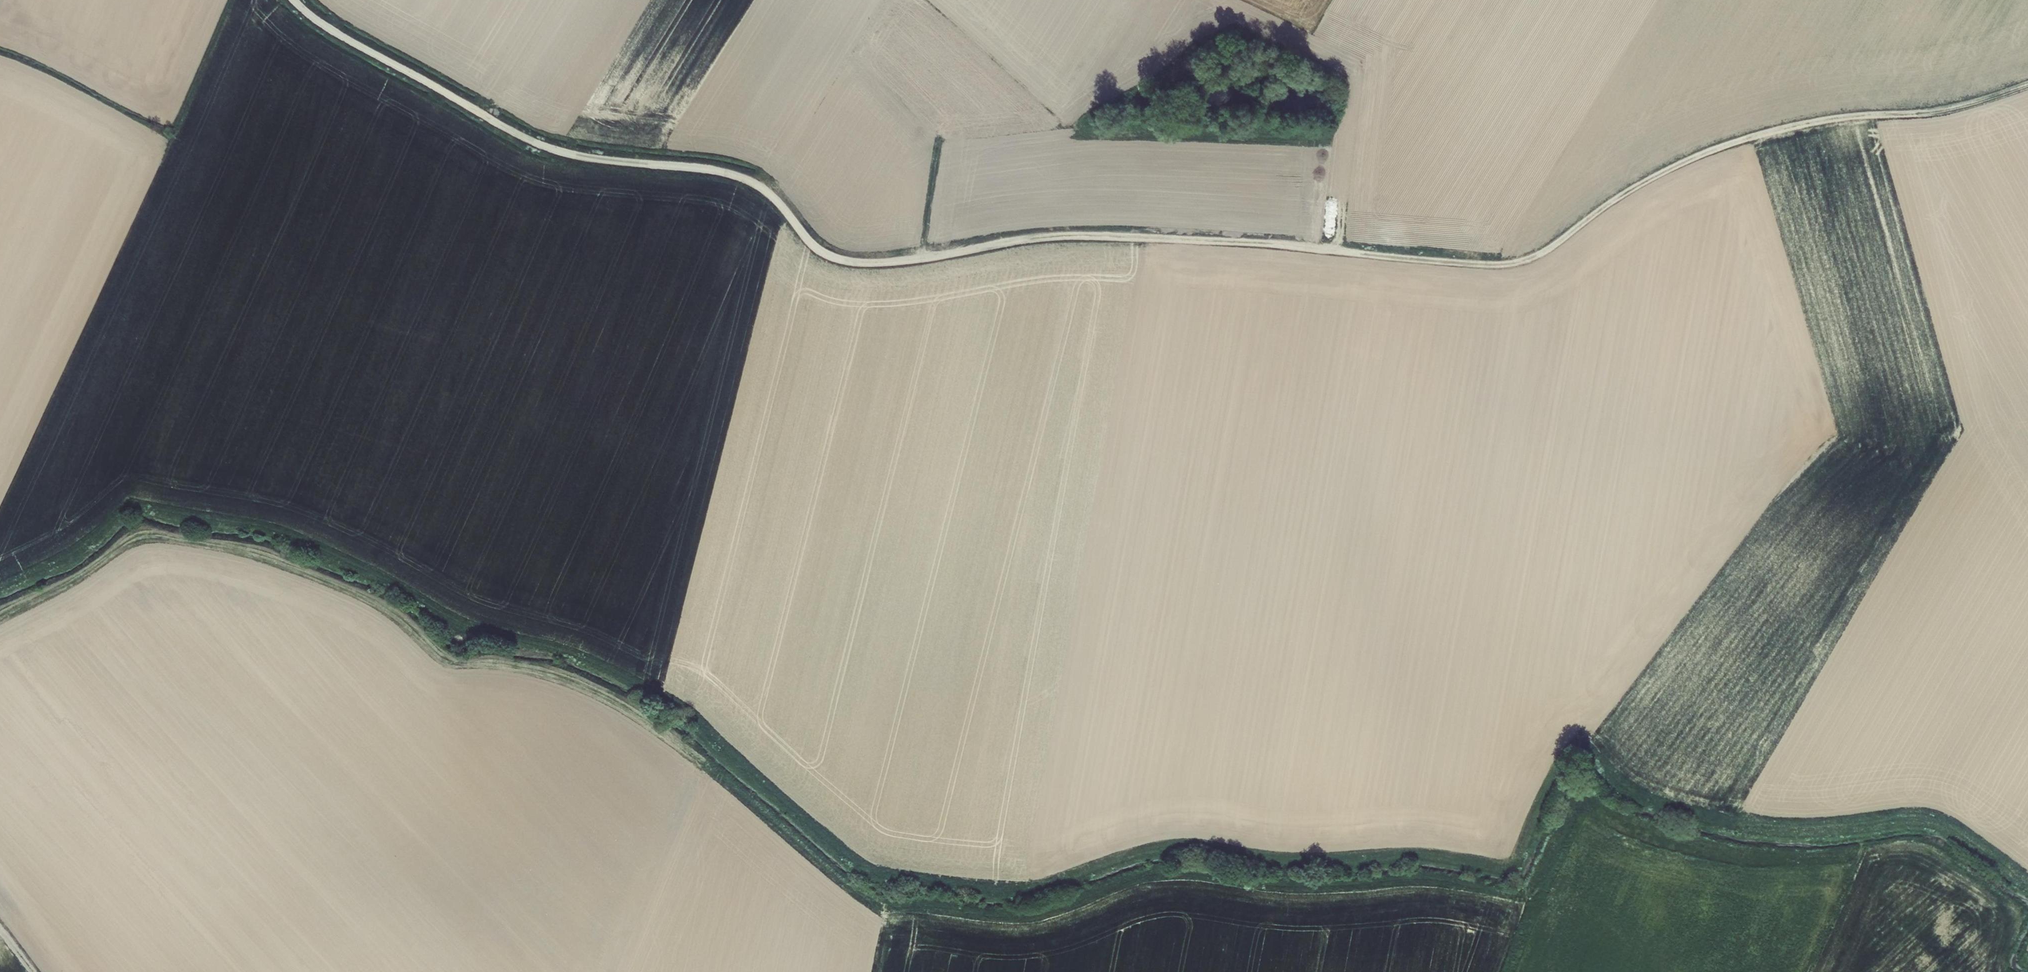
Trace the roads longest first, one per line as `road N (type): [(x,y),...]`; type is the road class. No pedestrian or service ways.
road 1 (unclassified): [(295,0),(356,44),(538,143),(744,176),(776,199),(813,244),(848,261),(896,262),(1048,235),(1322,249)]
road 2 (track): [(1322,249),(1505,265),(1539,254),(1626,192),(1723,146),(1829,119),(1956,108),(2027,86)]

